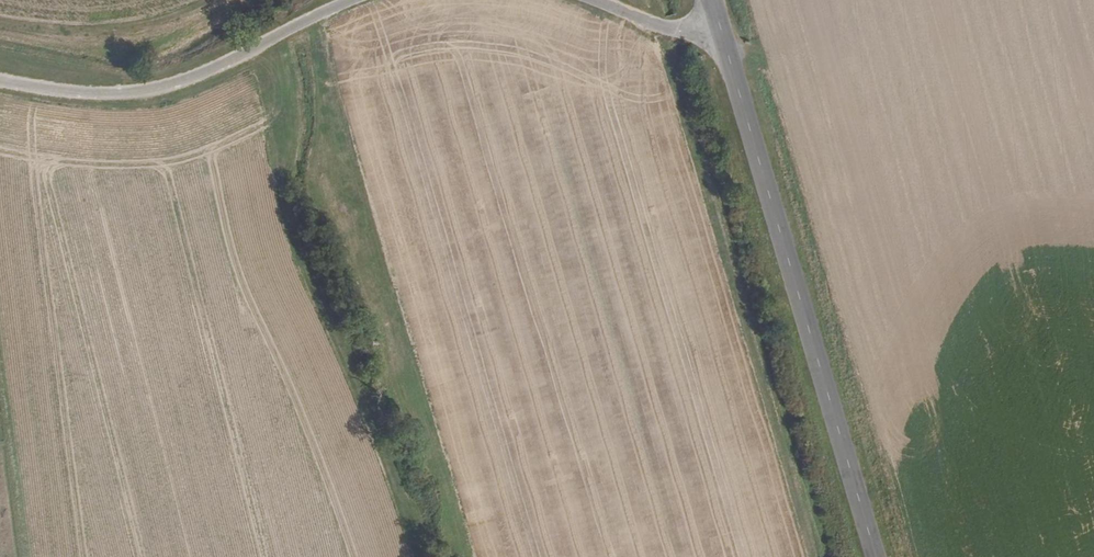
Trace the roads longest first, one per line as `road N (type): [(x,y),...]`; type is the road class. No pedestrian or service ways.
road 1 (tertiary): [(876,556),(722,35)]
road 2 (unclassified): [(353,0),(176,83),(119,95),(0,82)]
road 3 (unclassified): [(722,35),(659,28),(591,0)]

